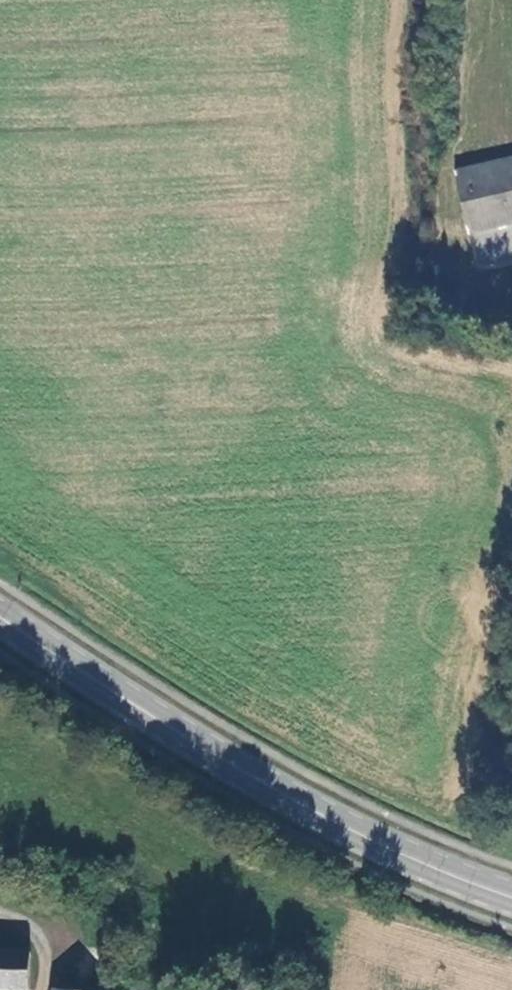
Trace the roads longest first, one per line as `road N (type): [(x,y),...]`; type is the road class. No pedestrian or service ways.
road 1 (primary): [(0,611),(259,781),(417,865),(511,899)]

